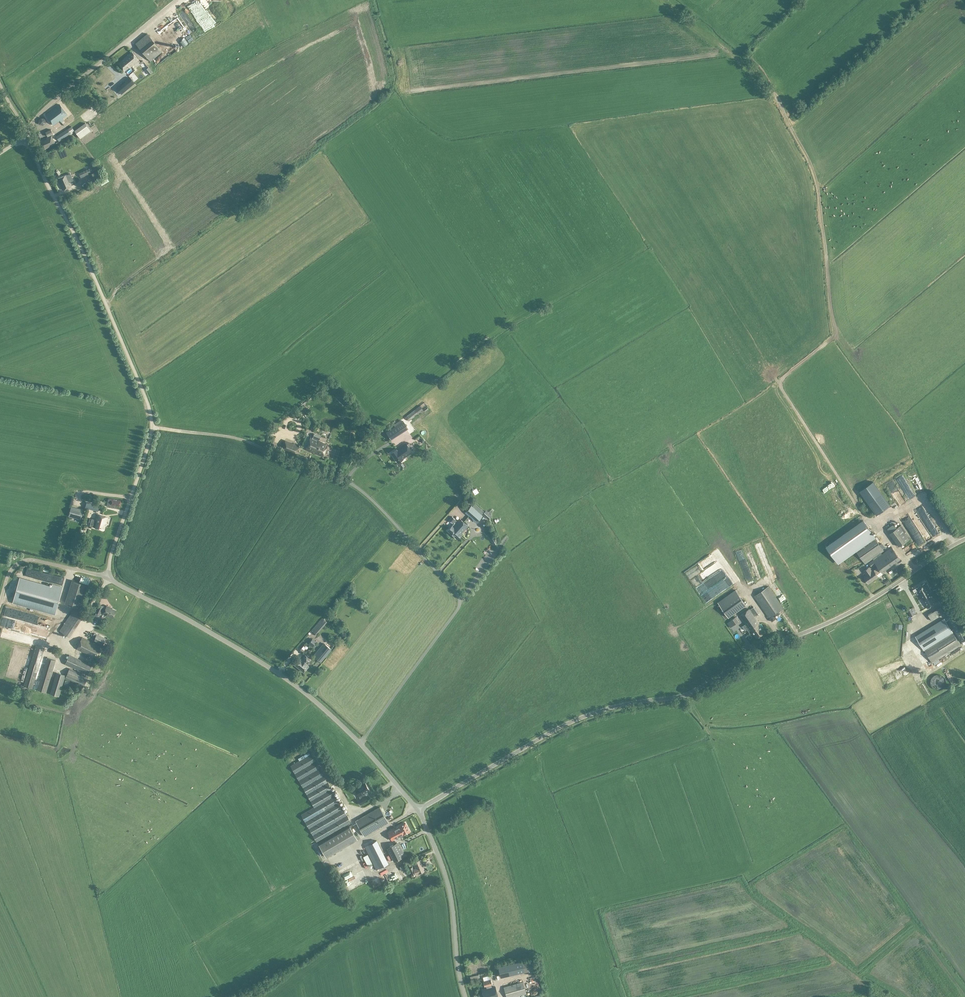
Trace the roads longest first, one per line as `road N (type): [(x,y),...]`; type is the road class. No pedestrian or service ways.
road 1 (unclassified): [(418,810),(583,716),(701,688),(866,603),(964,539)]
road 2 (unclassified): [(361,743),(456,612),(457,595),(348,482),(239,439),(151,427)]
road 3 (unclassified): [(151,427),(147,398),(28,136)]
road 4 (unclassified): [(361,743),(282,675),(109,575)]
road 5 (unclassified): [(25,130),(176,0)]
road 6 (unclassified): [(465,996),(448,887),(418,810)]
road 7 (unclassified): [(109,575),(151,427)]
road 8 (unclassified): [(0,597),(9,572),(31,559),(109,575)]

